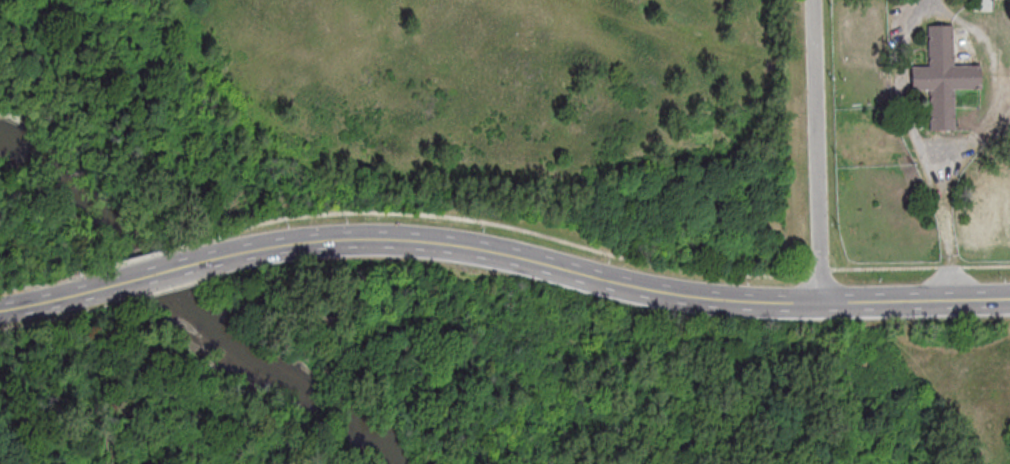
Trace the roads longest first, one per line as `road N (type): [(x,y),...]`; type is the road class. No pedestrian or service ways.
road 1 (secondary): [(1009,299),(705,300),(400,239),(283,243),(187,265)]
road 2 (residential): [(819,302),(811,0)]
road 3 (secondary): [(121,282),(0,310)]

